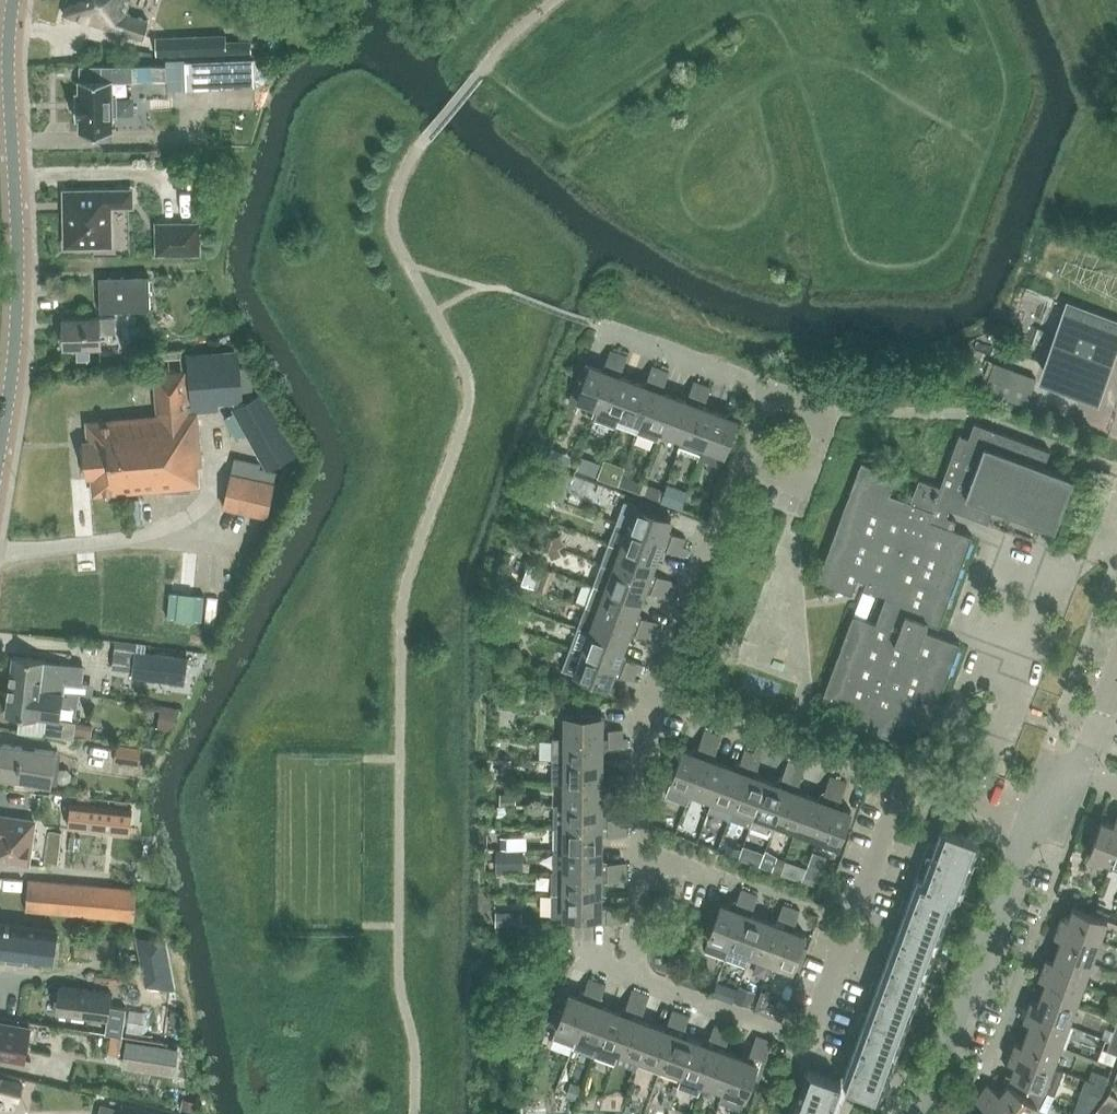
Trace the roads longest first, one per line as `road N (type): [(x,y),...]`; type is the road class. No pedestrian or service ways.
road 1 (tertiary): [(0,465),(18,346),(14,0)]
road 2 (residential): [(645,979),(815,1043),(905,788)]
road 3 (residential): [(914,1113),(966,1047),(1036,834)]
road 4 (residential): [(645,979),(641,729),(653,693)]
road 5 (residential): [(905,788),(653,693)]
road 6 (residential): [(653,693),(740,456)]
road 7 (residential): [(740,456),(801,484),(825,415),(764,390)]
road 8 (residential): [(764,390),(583,320)]
road 9 (residential): [(1036,834),(905,788)]

